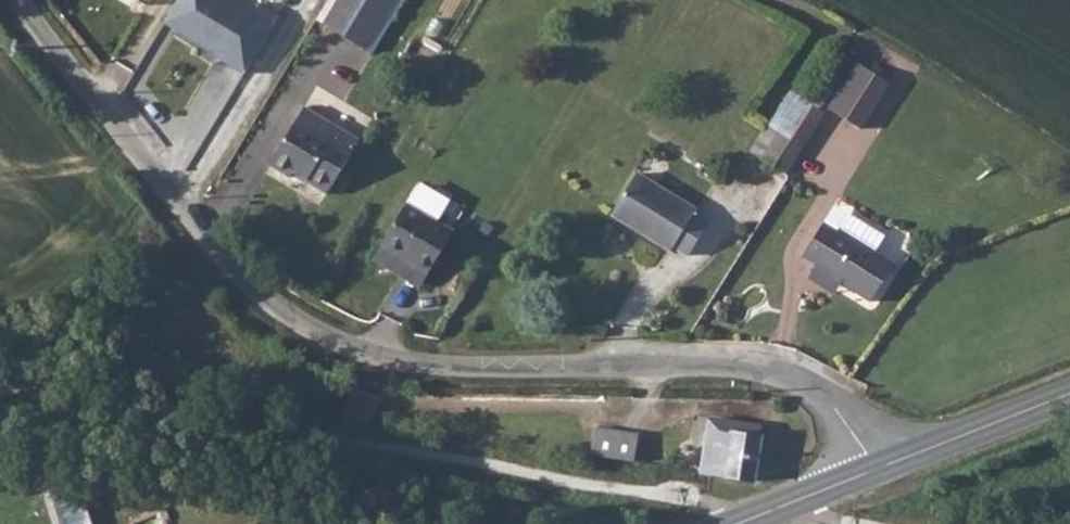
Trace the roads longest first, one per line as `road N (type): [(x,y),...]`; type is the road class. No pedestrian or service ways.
road 1 (unclassified): [(16,0),(209,243),(261,297),(308,329),(352,350),(436,368),(771,366),(820,390),(875,468)]
road 2 (secondary): [(875,468),(1069,392)]
road 3 (secondary): [(736,523),(875,468)]

